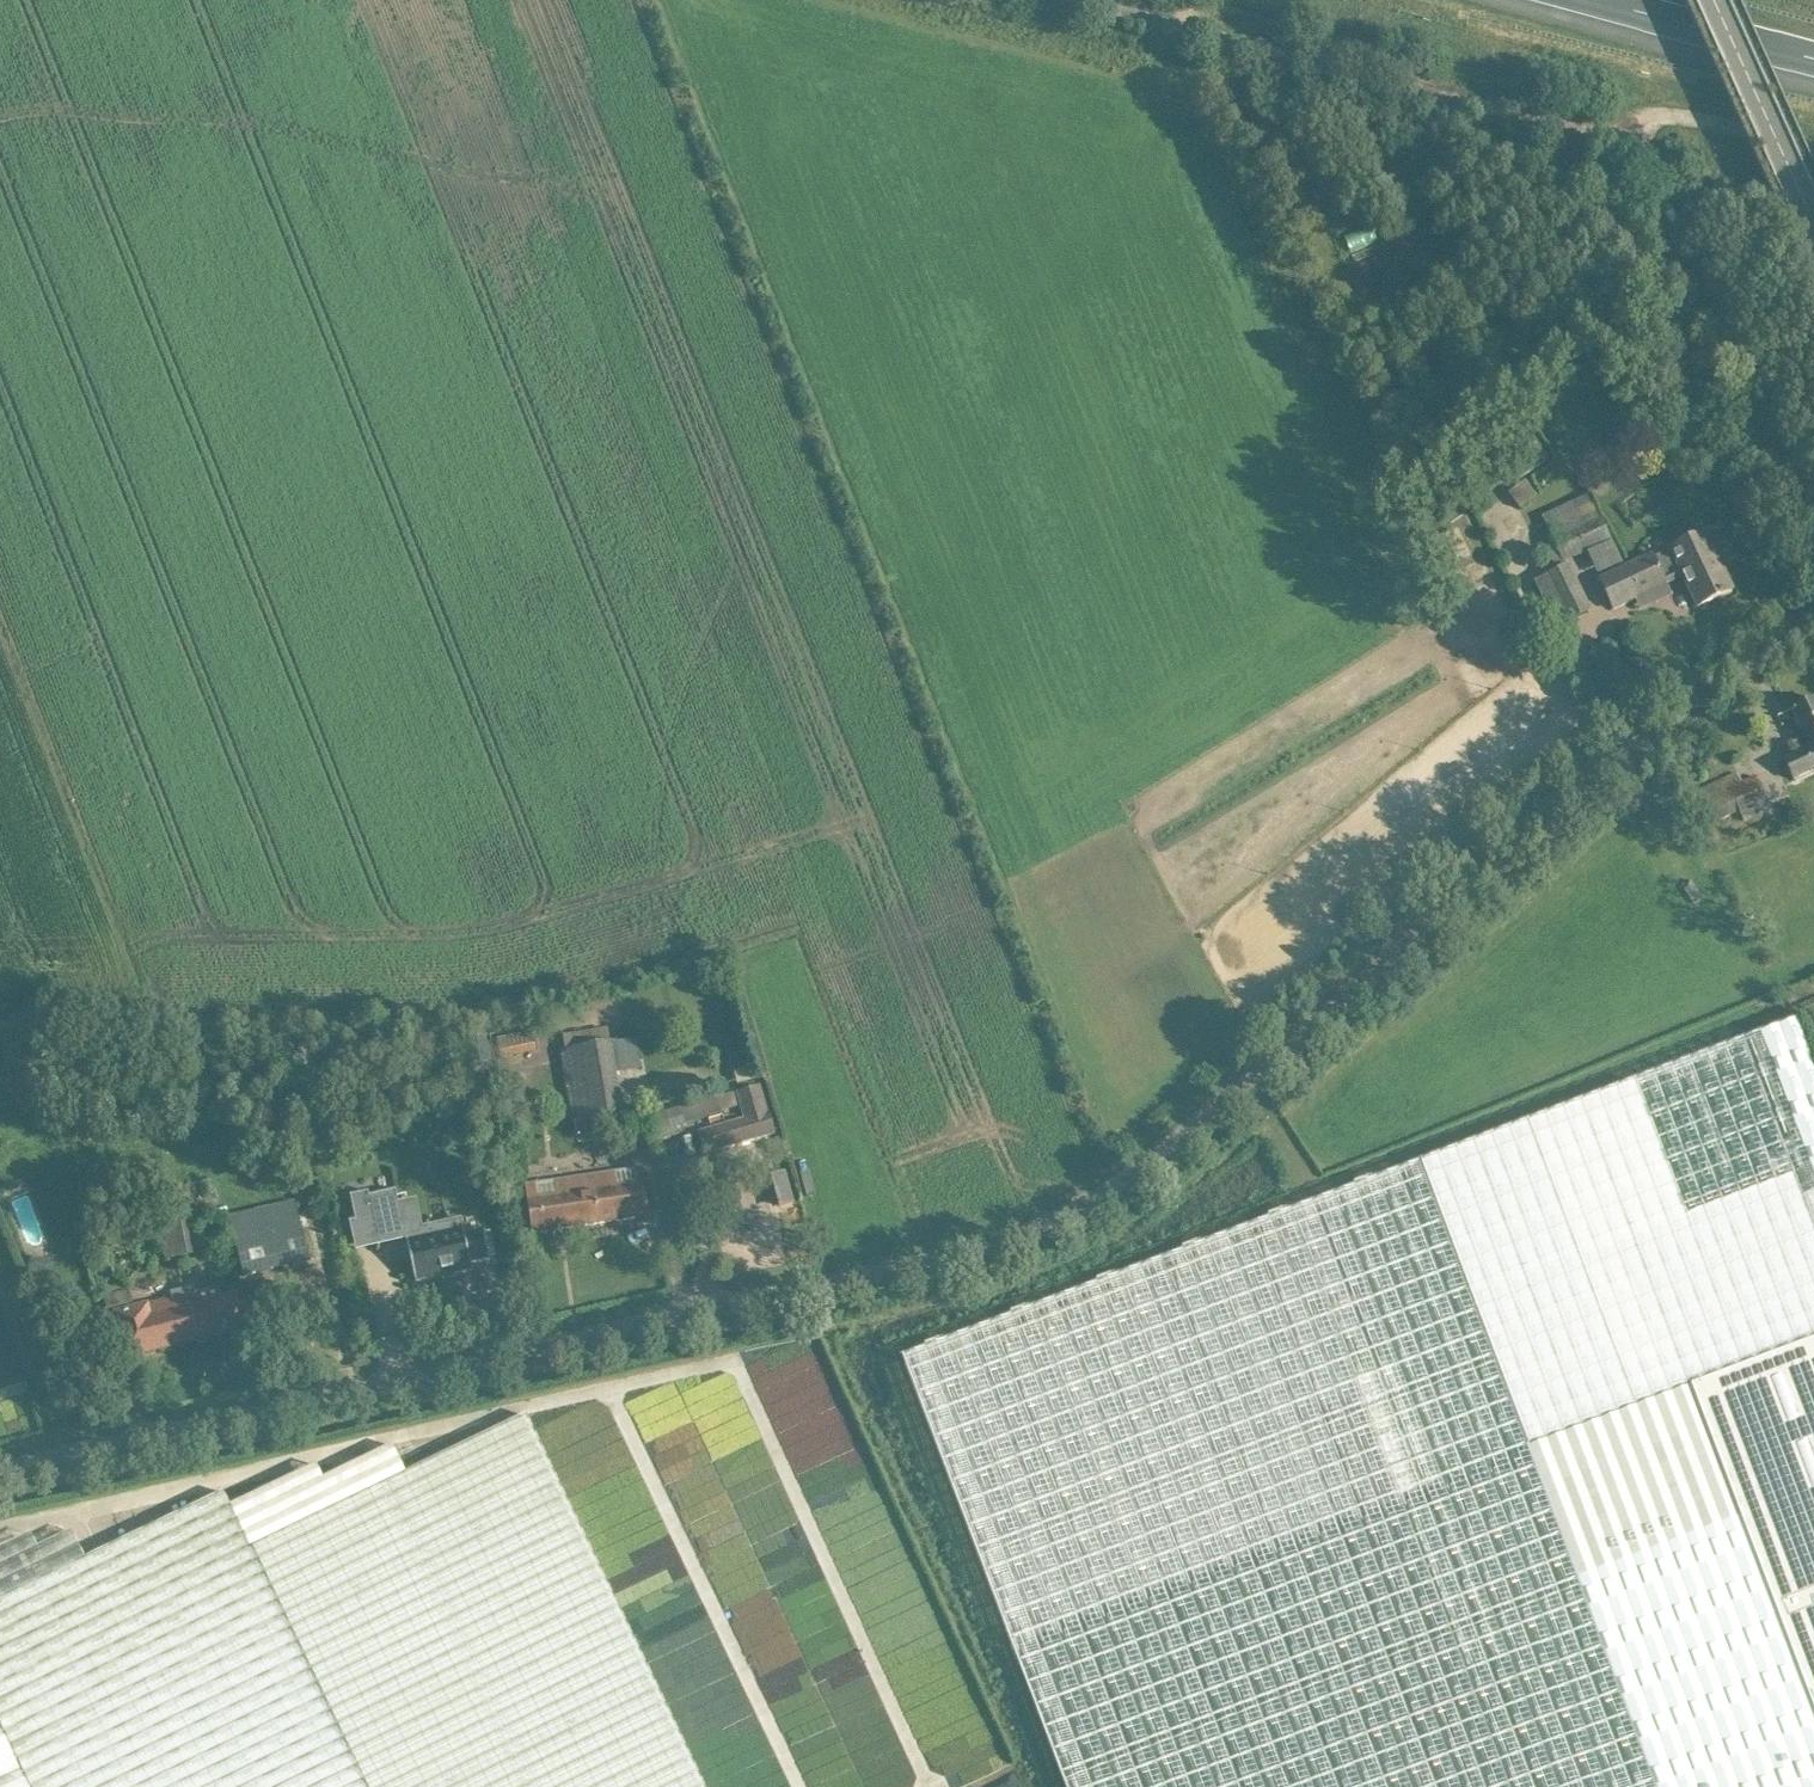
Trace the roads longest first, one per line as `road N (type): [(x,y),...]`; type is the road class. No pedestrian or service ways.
road 1 (unclassified): [(0,1468),(945,1256),(1058,1218),(1153,1156),(1578,796),(1759,649),(1813,614)]
road 2 (unclassified): [(1620,135),(1584,134),(1067,0)]
road 3 (unclassified): [(1813,549),(1620,135)]
road 4 (tertiary): [(1813,222),(1714,0)]
road 5 (motorway): [(1591,0),(1813,61)]
road 6 (unclassified): [(1813,146),(1657,116),(1620,135)]

